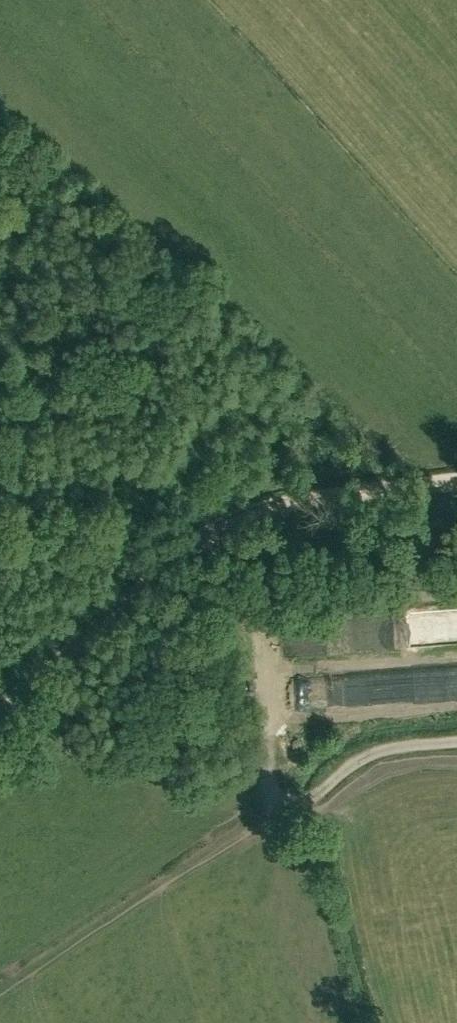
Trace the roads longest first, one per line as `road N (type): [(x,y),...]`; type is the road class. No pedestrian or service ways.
road 1 (track): [(0,715),(220,528),(303,504),(456,482)]

